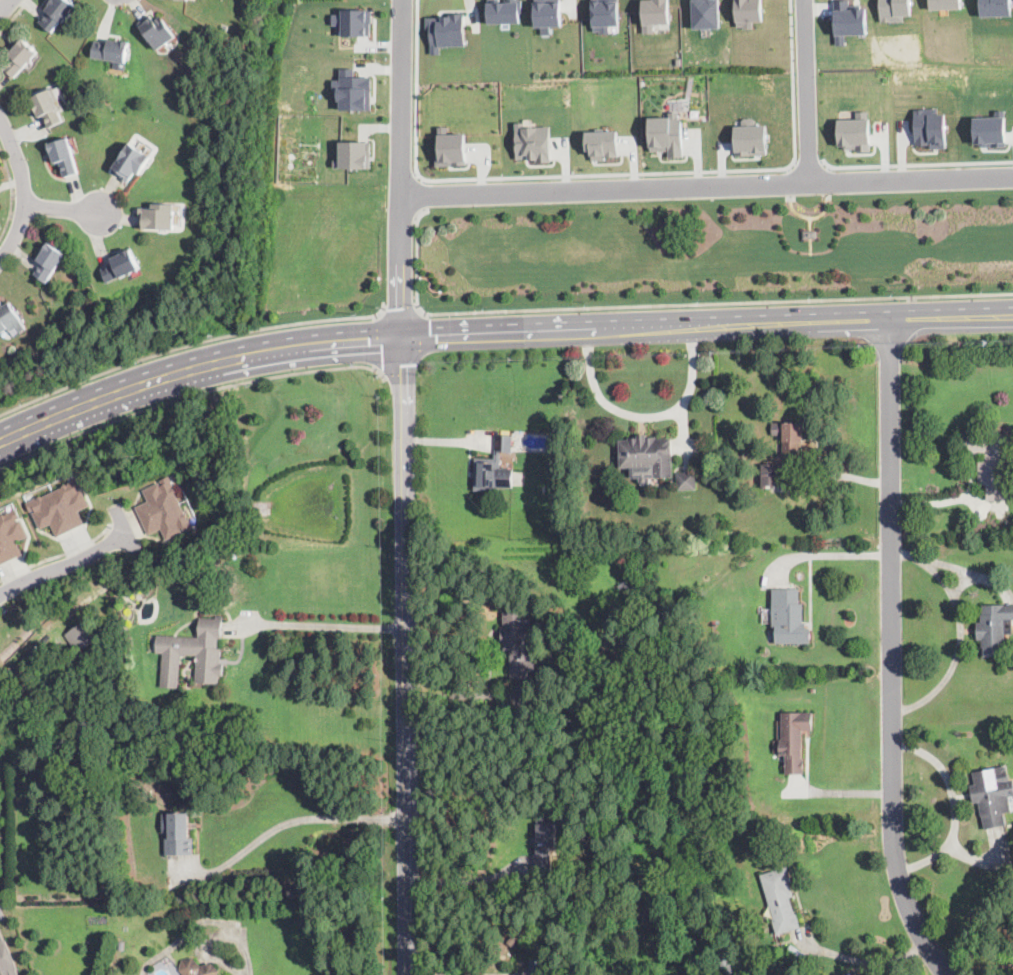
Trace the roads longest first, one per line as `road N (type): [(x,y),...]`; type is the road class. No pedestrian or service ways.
road 1 (residential): [(950,974),(920,932),(895,850),(891,319)]
road 2 (tertiary): [(406,974),(401,336)]
road 3 (residential): [(403,195),(1012,177)]
road 4 (primary): [(401,336),(309,343),(205,364),(0,440)]
road 5 (primary): [(1012,314),(618,329)]
road 6 (residential): [(401,336),(403,0)]
road 7 (primary): [(618,329),(401,336)]
road 8 (residential): [(804,0),(809,182)]
road 9 (residential): [(0,118),(24,182),(17,231),(0,259)]
road 10 (residential): [(0,594),(131,534)]

